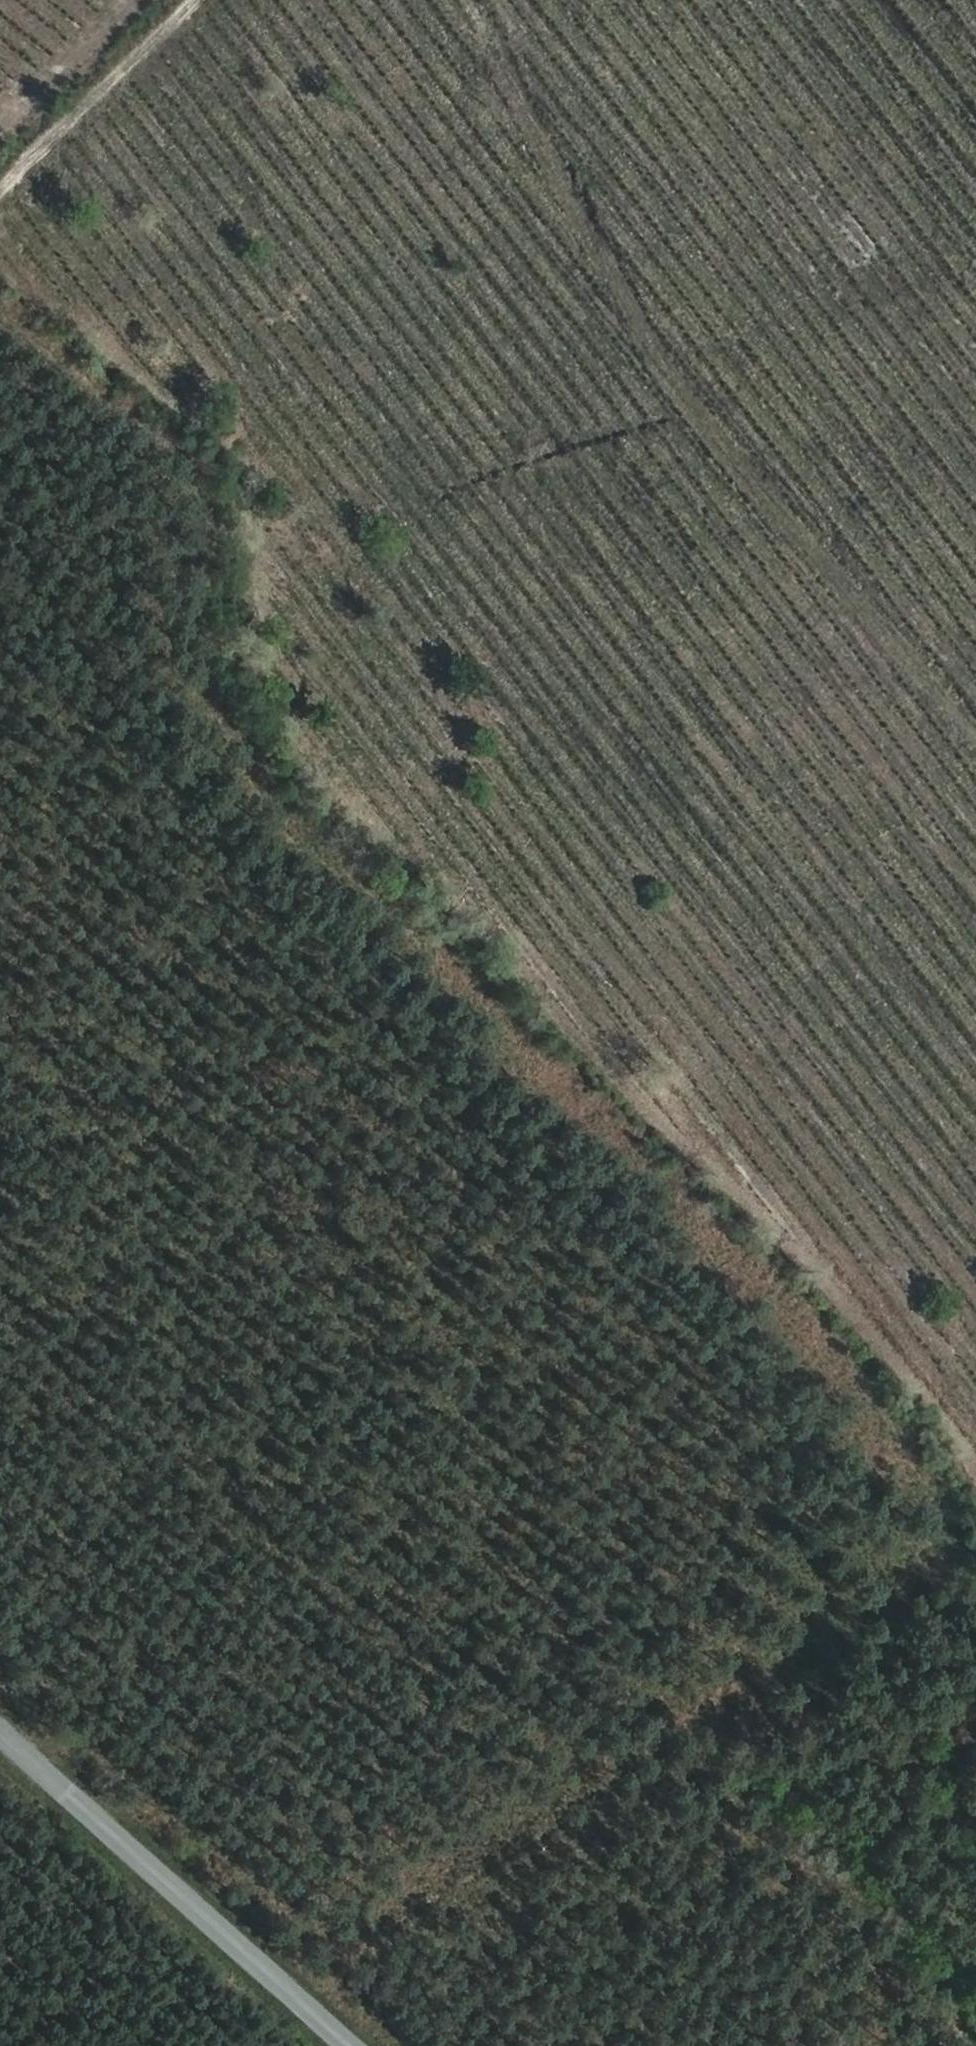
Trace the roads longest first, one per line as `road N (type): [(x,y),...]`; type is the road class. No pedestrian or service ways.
road 1 (tertiary): [(0,1730),(348,2045)]

